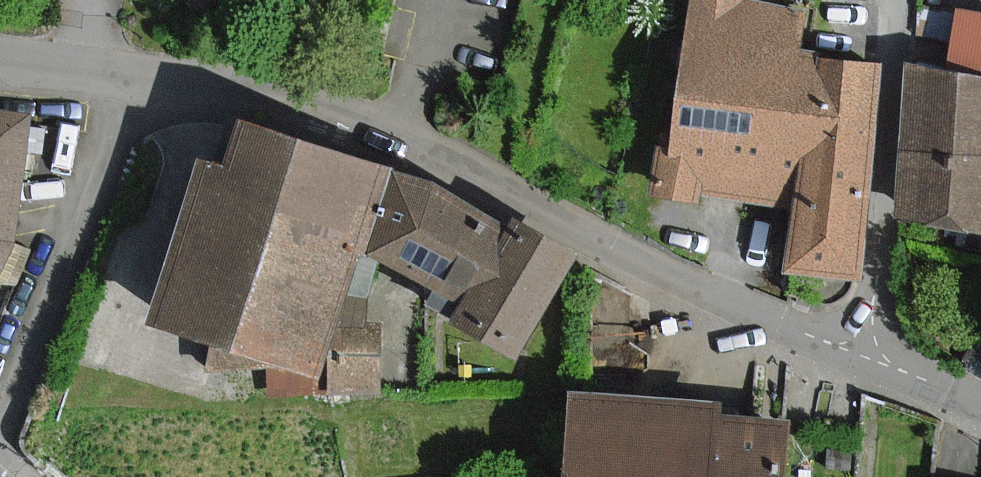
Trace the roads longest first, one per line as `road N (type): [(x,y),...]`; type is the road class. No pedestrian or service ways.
road 1 (residential): [(860,356),(372,136),(282,104),(134,73)]
road 2 (unclassified): [(900,0),(873,311),(860,356)]
road 3 (residential): [(134,73),(0,402)]
road 4 (residential): [(980,411),(860,356)]

